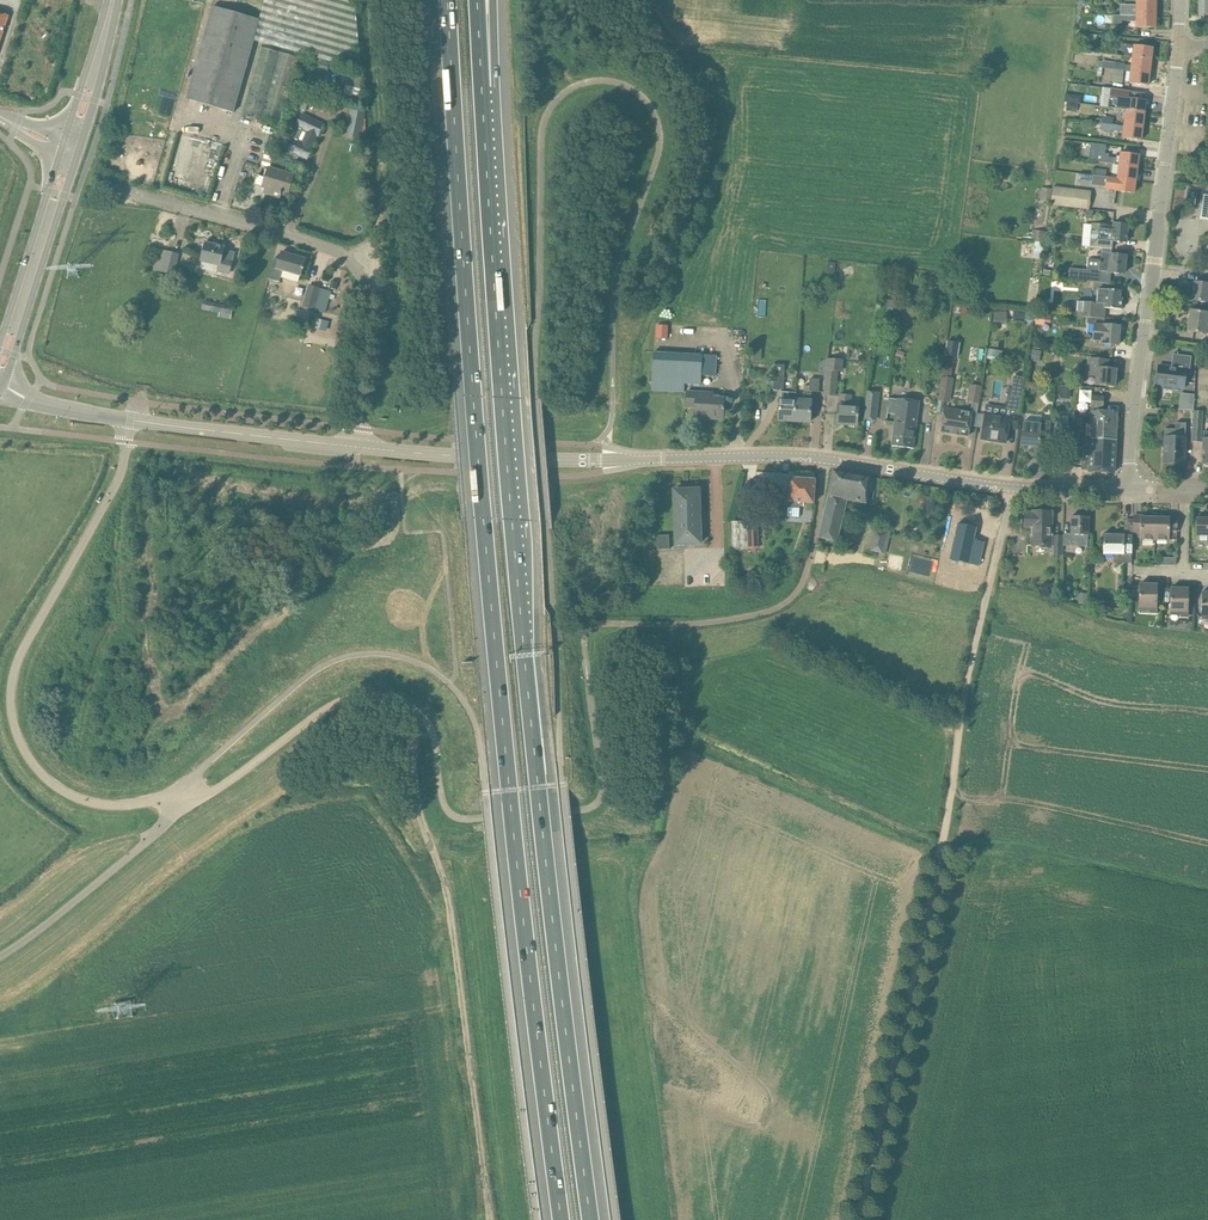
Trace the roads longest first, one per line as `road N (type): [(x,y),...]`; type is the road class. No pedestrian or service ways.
road 1 (motorway): [(447,0),(492,610),(562,1219)]
road 2 (motorway): [(591,1219),(524,646),(482,91)]
road 3 (track): [(1012,488),(858,1219)]
road 4 (unclassified): [(184,798),(106,806),(73,797),(34,764),(12,713),(15,671),(120,475),(131,422)]
road 5 (unclassified): [(830,460),(354,450)]
road 6 (residential): [(1128,489),(1178,48)]
road 7 (unclassified): [(354,450),(365,310),(351,266),(324,246),(137,196)]
road 8 (unclassified): [(588,676),(585,636),(599,625),(724,624),(761,616),(794,595),(805,580),(830,460)]
road 9 (unclassified): [(436,755),(416,713),(388,700),(357,699),(326,711),(213,794),(184,798)]
road 10 (unclassified): [(1128,489),(1012,488),(830,460)]
road 11 (unclassified): [(0,959),(159,834),(184,798)]
road 12 (secondary): [(0,372),(69,152)]
road 13 (unclassified): [(354,450),(131,422)]
road 14 (secondary): [(69,152),(114,0)]
road 15 (unclassified): [(131,422),(0,388)]

